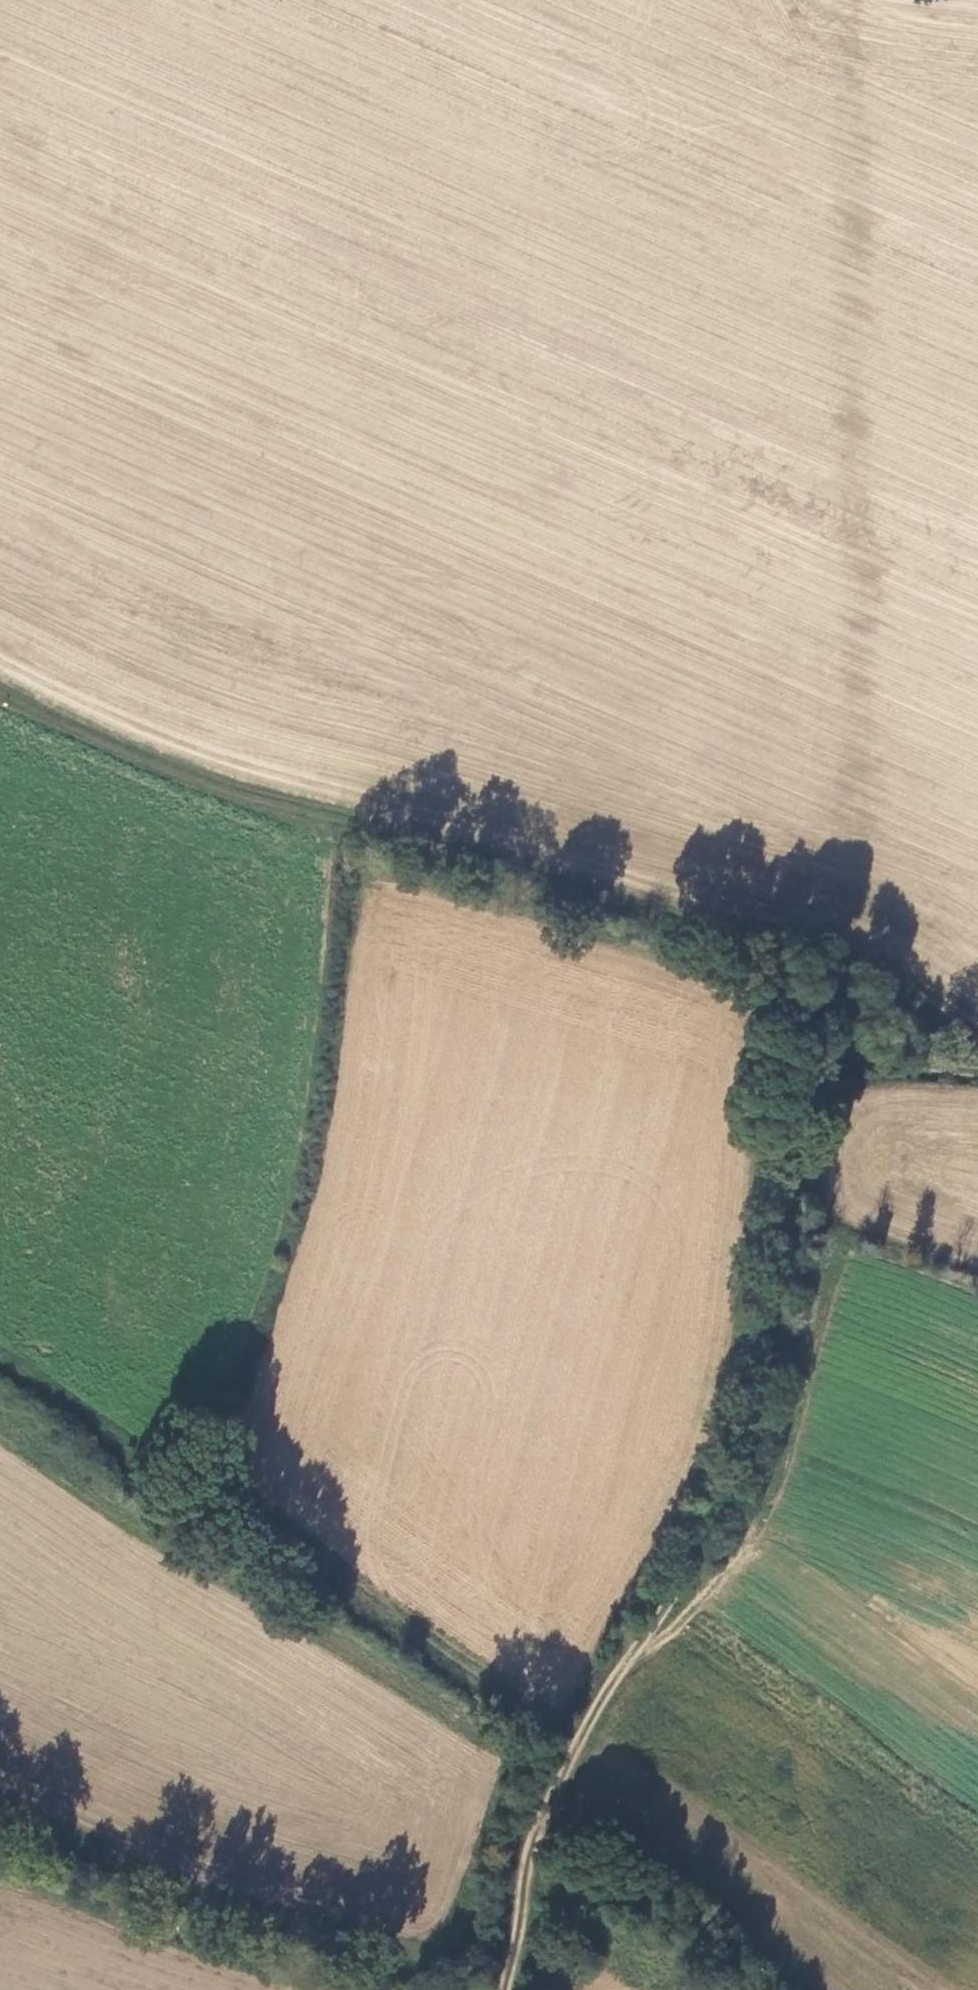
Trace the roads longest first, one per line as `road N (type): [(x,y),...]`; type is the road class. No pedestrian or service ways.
road 1 (track): [(506,1989),(532,1846),(565,1771),(622,1671),(701,1560),(744,1472),(781,1340),(819,1099),(841,1070),(859,1064),(977,1071)]
road 2 (track): [(977,1031),(884,968),(547,891),(365,829),(248,800),(107,747),(0,695)]

